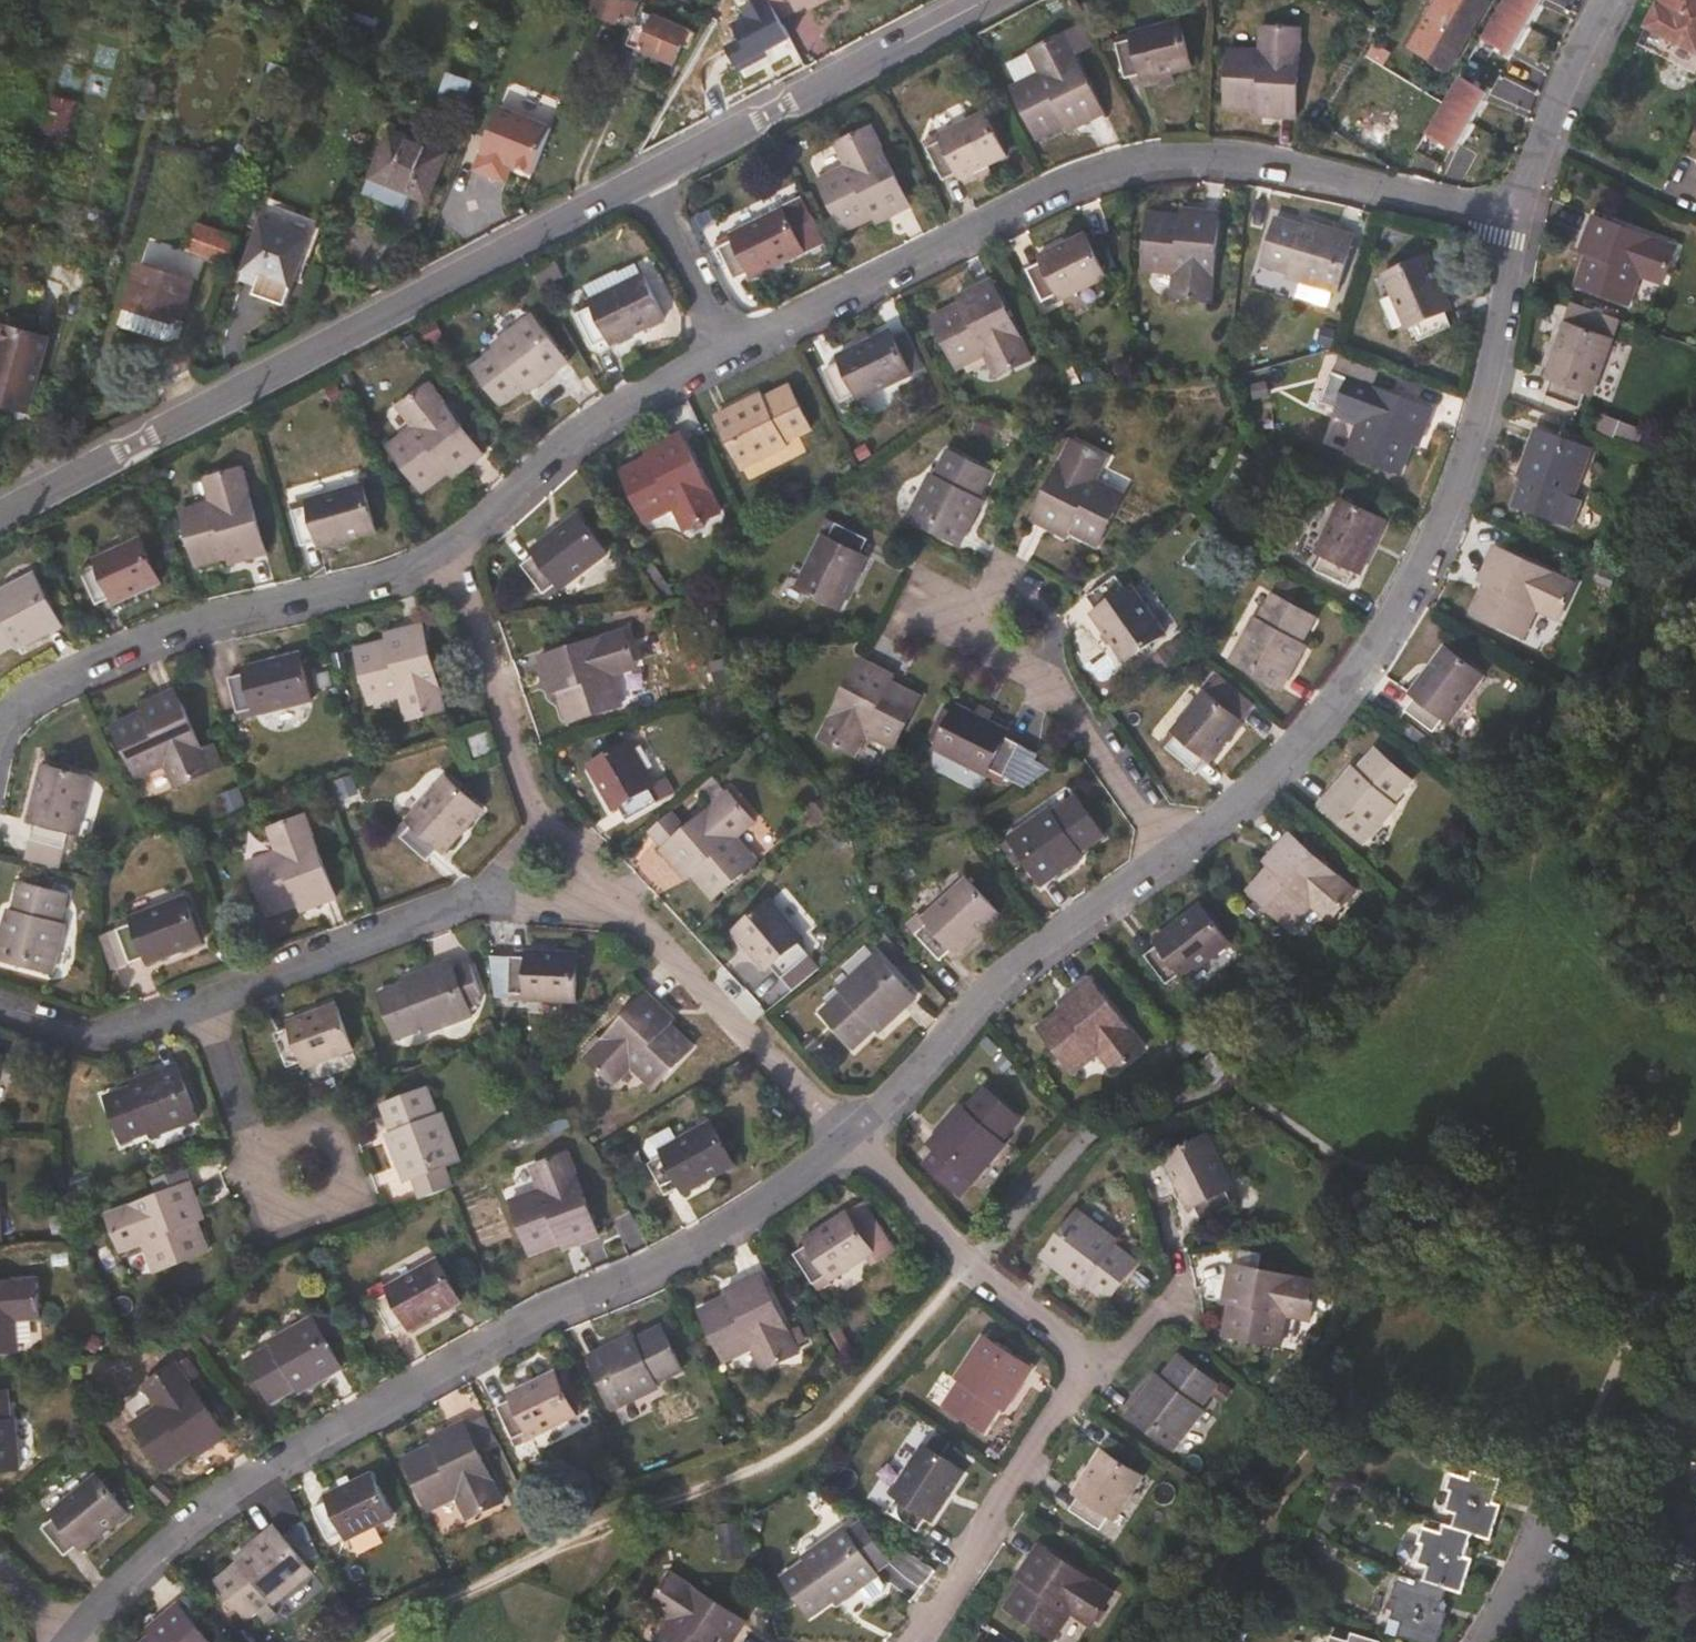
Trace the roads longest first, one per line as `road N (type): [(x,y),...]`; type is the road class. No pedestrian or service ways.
road 1 (residential): [(1520,216),(1486,399),(1451,505),(1397,611),(1296,745),(1172,853),(1002,975),(846,1136),(781,1188),(713,1234),(419,1378),(231,1489),(114,1587),(69,1641)]
road 2 (residential): [(736,351),(608,419),(490,521),(418,571),(180,628),(28,696),(0,722)]
road 3 (residential): [(1520,216),(1231,162),(1147,164),(1066,191),(736,351)]
road 4 (residential): [(0,515),(650,175)]
road 5 (residential): [(650,175),(987,0)]
road 6 (residential): [(1610,0),(1557,105),(1520,216)]
road 7 (residential): [(650,175),(736,351)]

